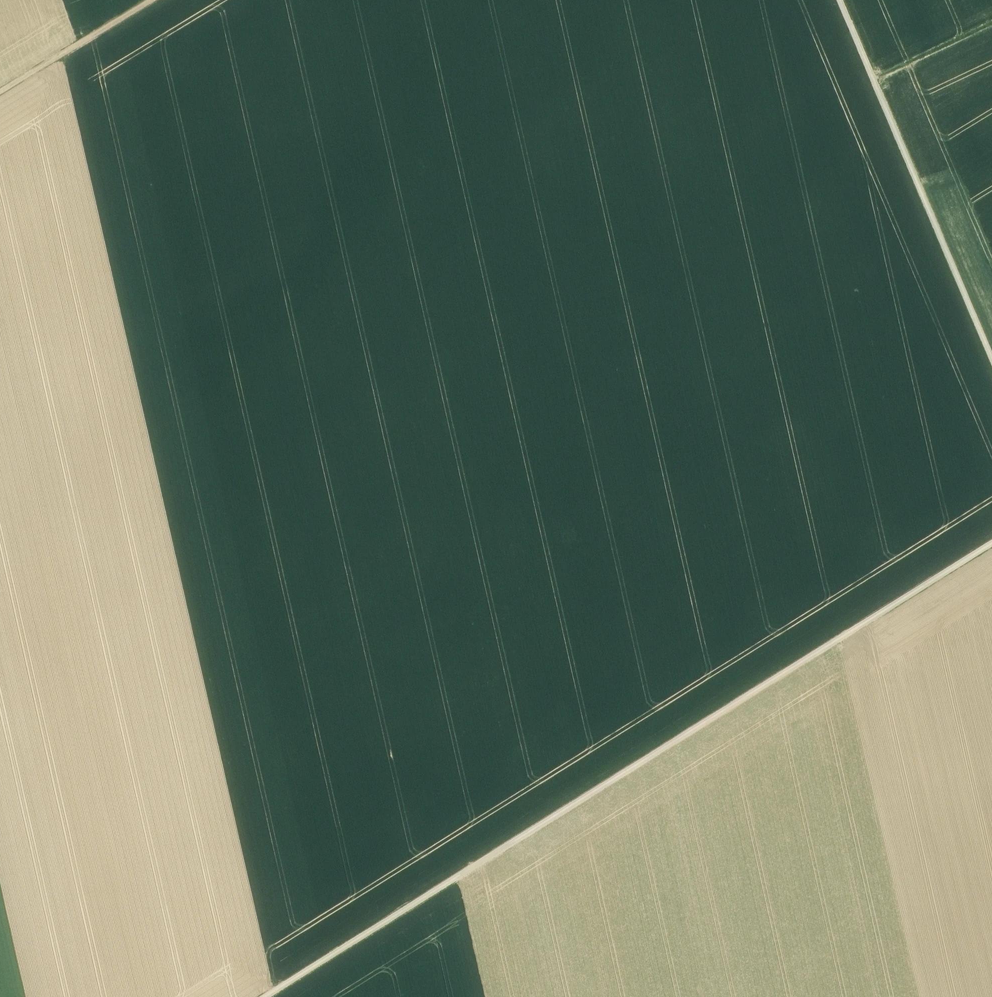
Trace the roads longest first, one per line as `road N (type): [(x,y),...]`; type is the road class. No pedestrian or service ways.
road 1 (track): [(271,996),(991,545)]
road 2 (track): [(844,0),(991,355)]
road 3 (track): [(0,93),(154,0)]
road 4 (track): [(877,78),(991,24)]

